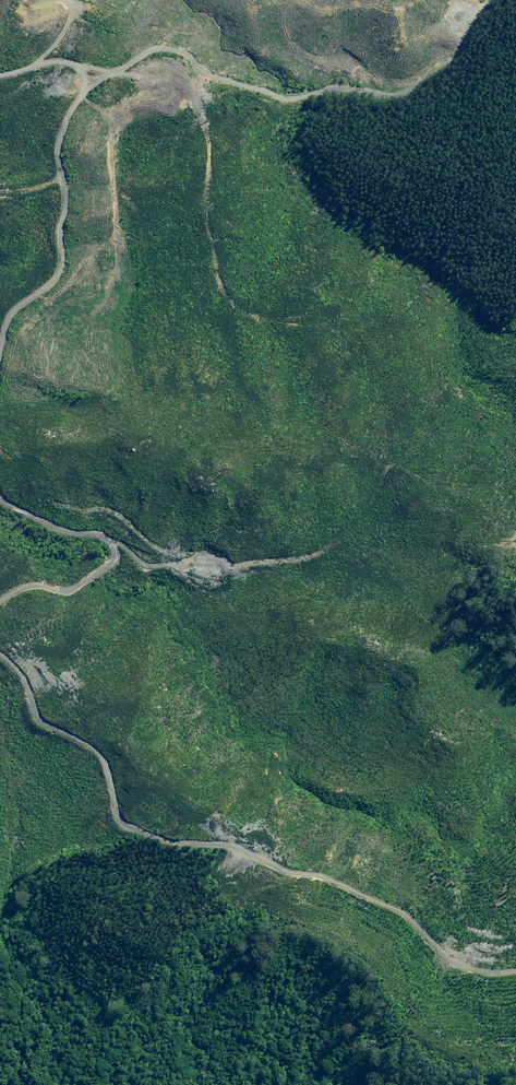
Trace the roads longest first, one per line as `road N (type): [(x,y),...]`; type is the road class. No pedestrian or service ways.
road 1 (track): [(0,688),(12,722),(61,742),(89,772),(119,842),(358,915),(459,982),(515,982)]
road 2 (track): [(0,83),(32,70),(121,69),(154,50),(192,58),(209,75),(257,96),(406,92),(447,59),(494,0)]
road 3 (track): [(32,70),(63,176),(66,218),(43,291),(0,331)]
road 4 (track): [(0,507),(36,537),(74,546),(93,579),(79,593),(0,600)]

